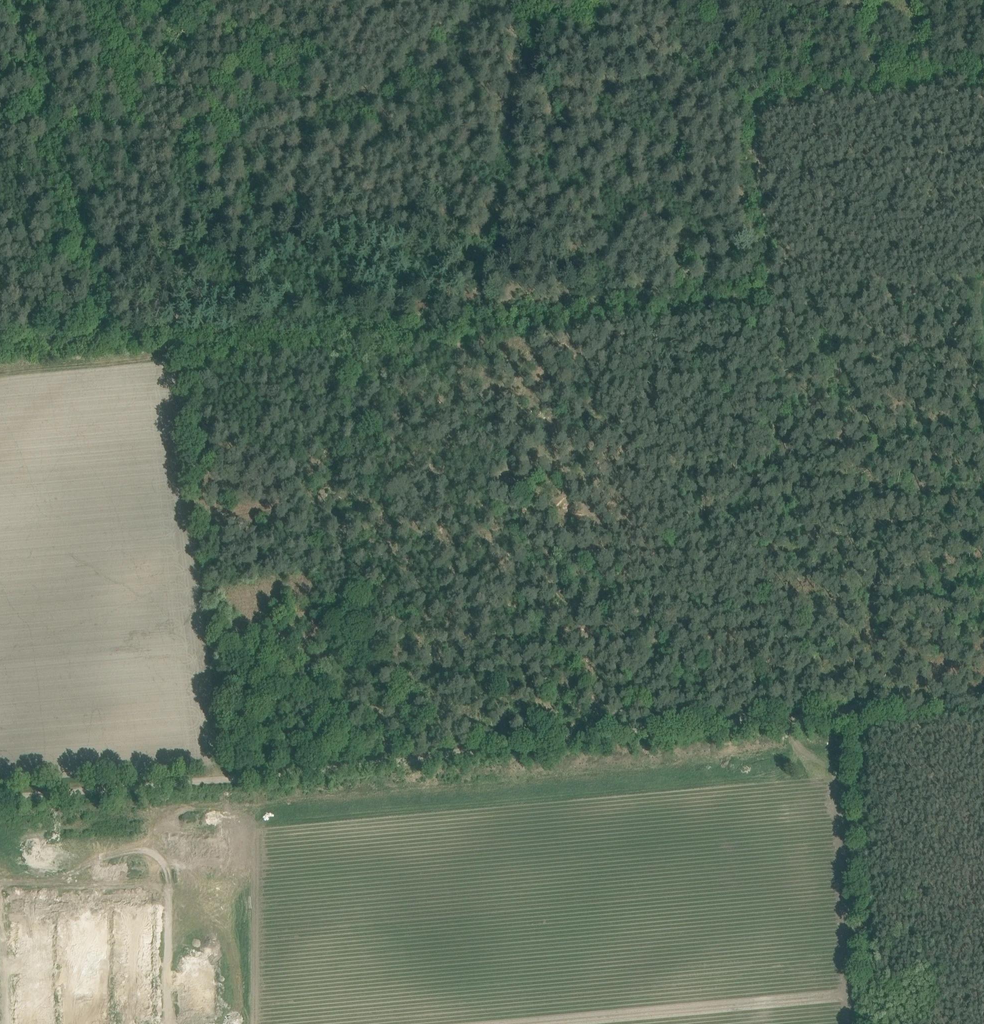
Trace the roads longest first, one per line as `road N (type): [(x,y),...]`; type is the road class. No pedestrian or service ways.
road 1 (track): [(954,74),(762,98),(754,114),(763,291),(0,371)]
road 2 (track): [(983,701),(0,801)]

